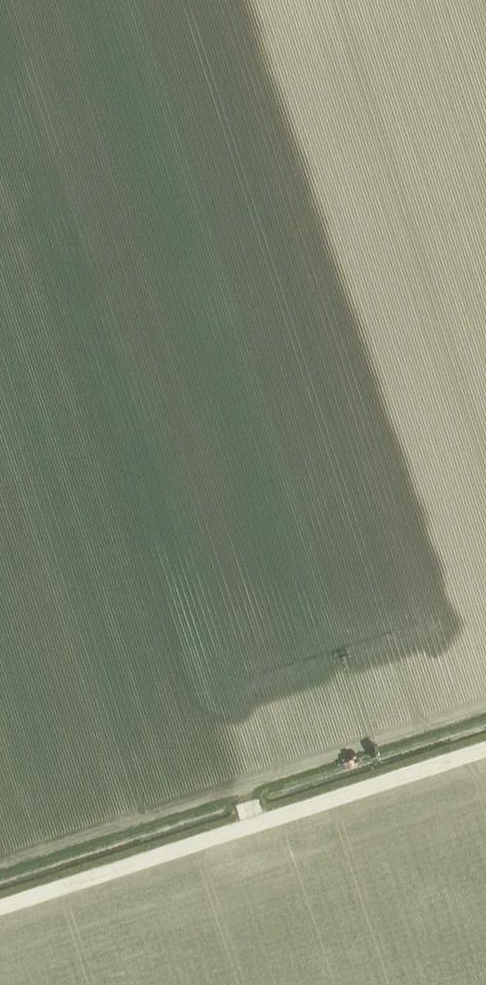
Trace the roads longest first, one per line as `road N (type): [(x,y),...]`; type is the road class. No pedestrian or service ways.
road 1 (track): [(0,906),(485,748)]

